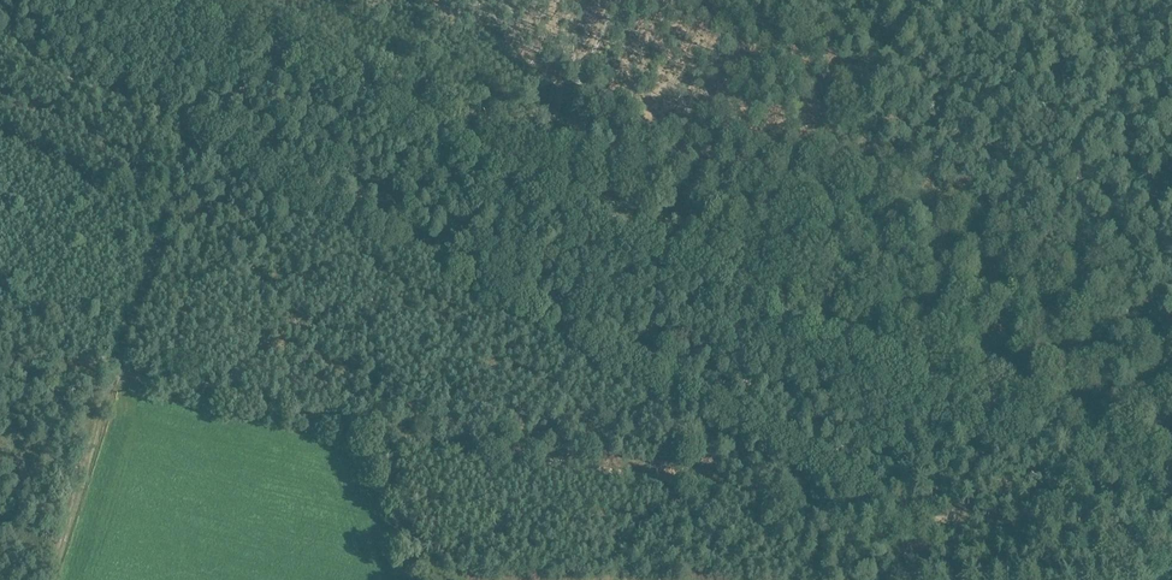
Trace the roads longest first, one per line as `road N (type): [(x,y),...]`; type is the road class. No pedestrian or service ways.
road 1 (tertiary): [(1171,470),(1014,413),(798,312),(195,0)]
road 2 (track): [(909,517),(901,505),(175,122),(0,39)]
road 3 (track): [(0,344),(305,418),(909,517)]
road 4 (track): [(186,129),(49,579)]
road 5 (track): [(909,517),(1113,543),(1171,537)]
road 6 (track): [(353,426),(410,579)]

